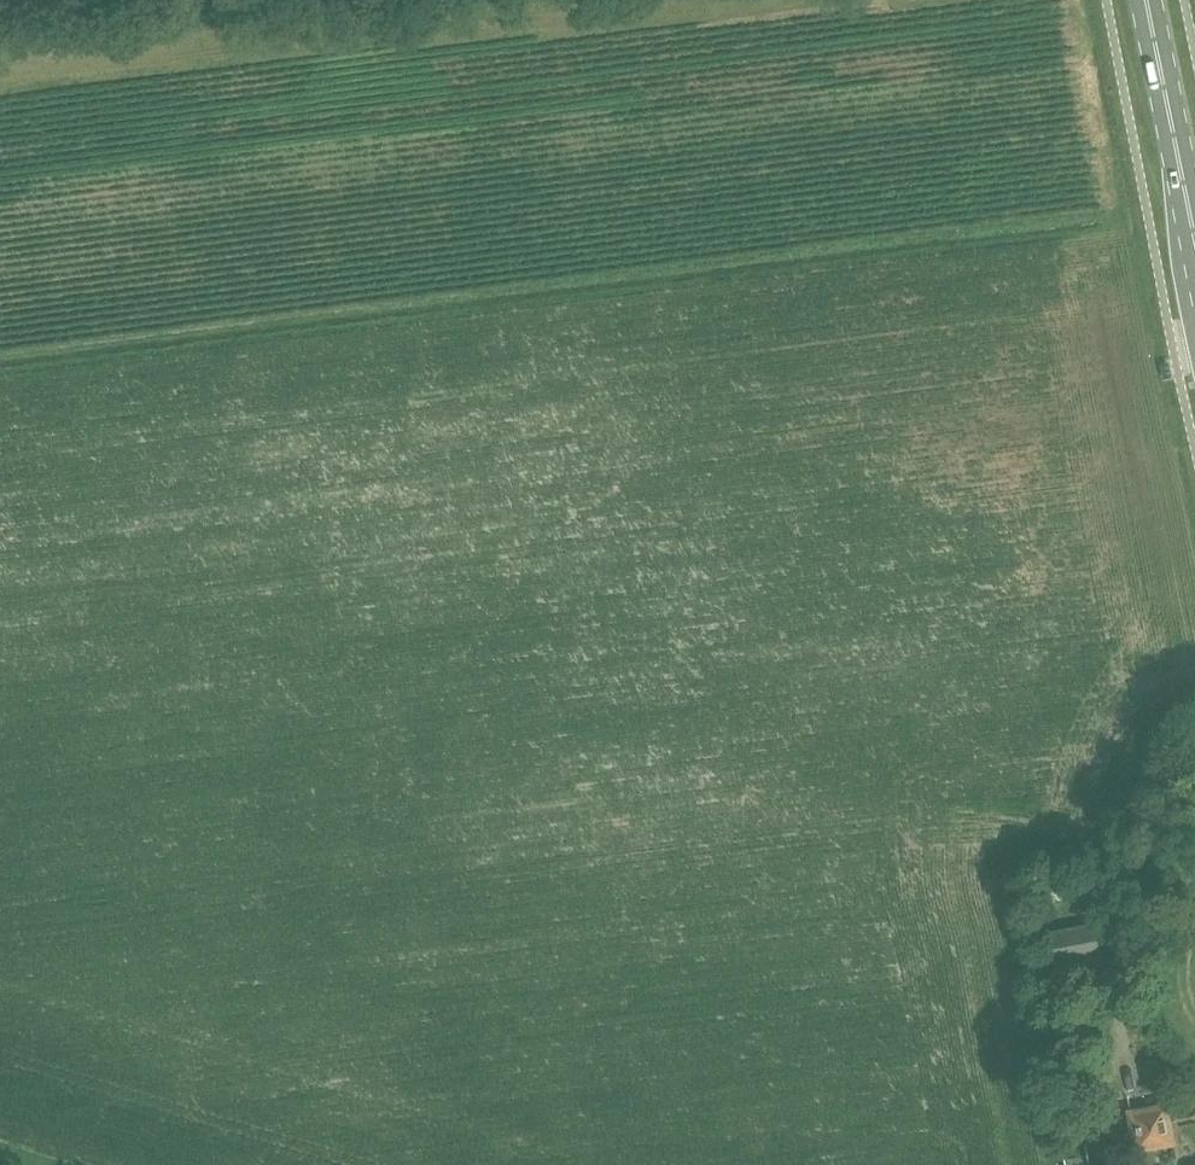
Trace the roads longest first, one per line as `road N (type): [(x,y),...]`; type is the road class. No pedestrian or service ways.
road 1 (secondary): [(1194,229),(1148,0)]

